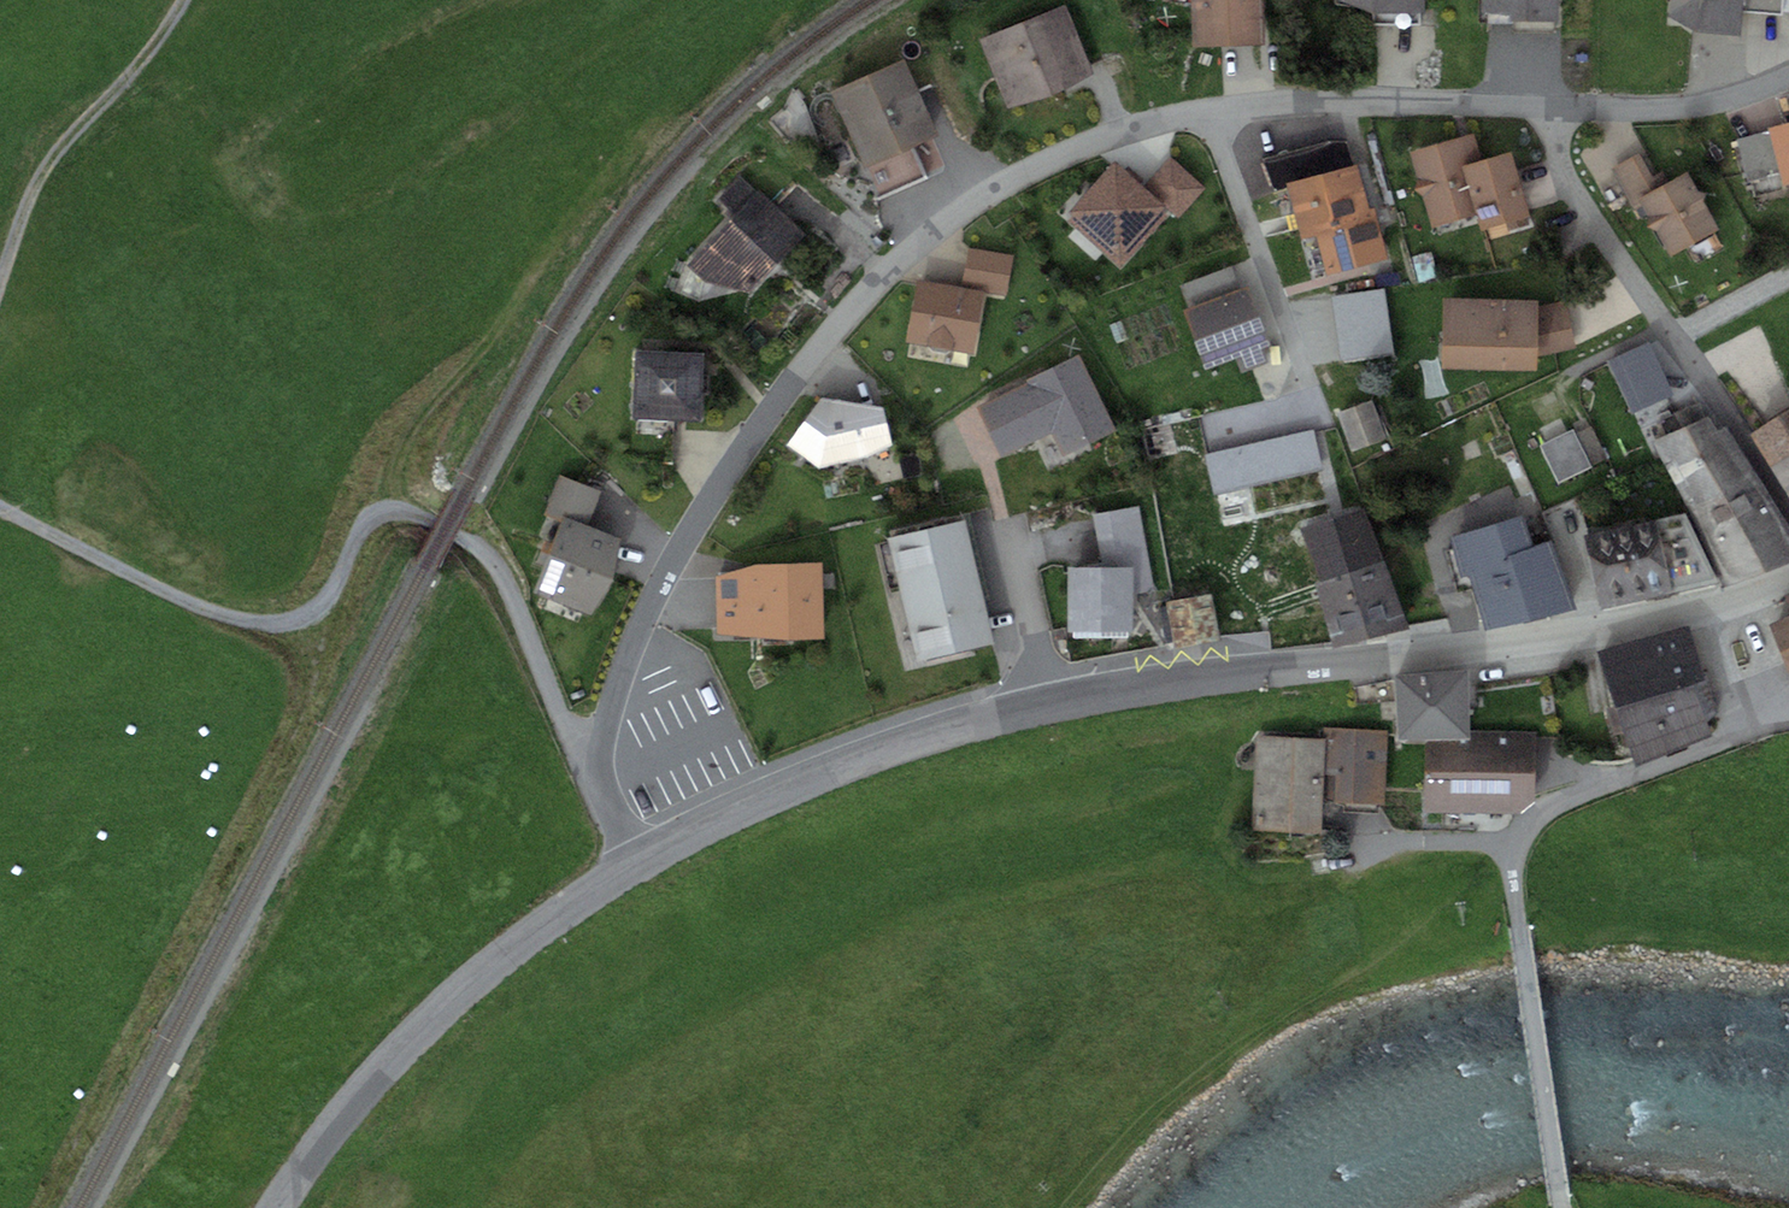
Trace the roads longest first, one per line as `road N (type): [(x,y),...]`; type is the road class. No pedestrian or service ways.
road 1 (residential): [(634,867),(600,766),(611,704),(652,600),(794,378),(894,266),(965,208),(1065,153),(1215,111),(1292,102),(1632,109),(1788,79)]
road 2 (tertiary): [(634,867),(849,765),(1052,704),(1151,685),(1484,651),(1737,602)]
road 3 (track): [(0,507),(216,613),(259,624),(318,609),(378,513),(423,517),(497,568),(569,732),(600,766)]
road 4 (tertiary): [(276,1207),(340,1118),(440,1012),(538,930),(634,867)]
road 5 (track): [(183,0),(36,186),(0,281)]
road 6 (residential): [(1788,719),(1776,719),(1737,602)]

